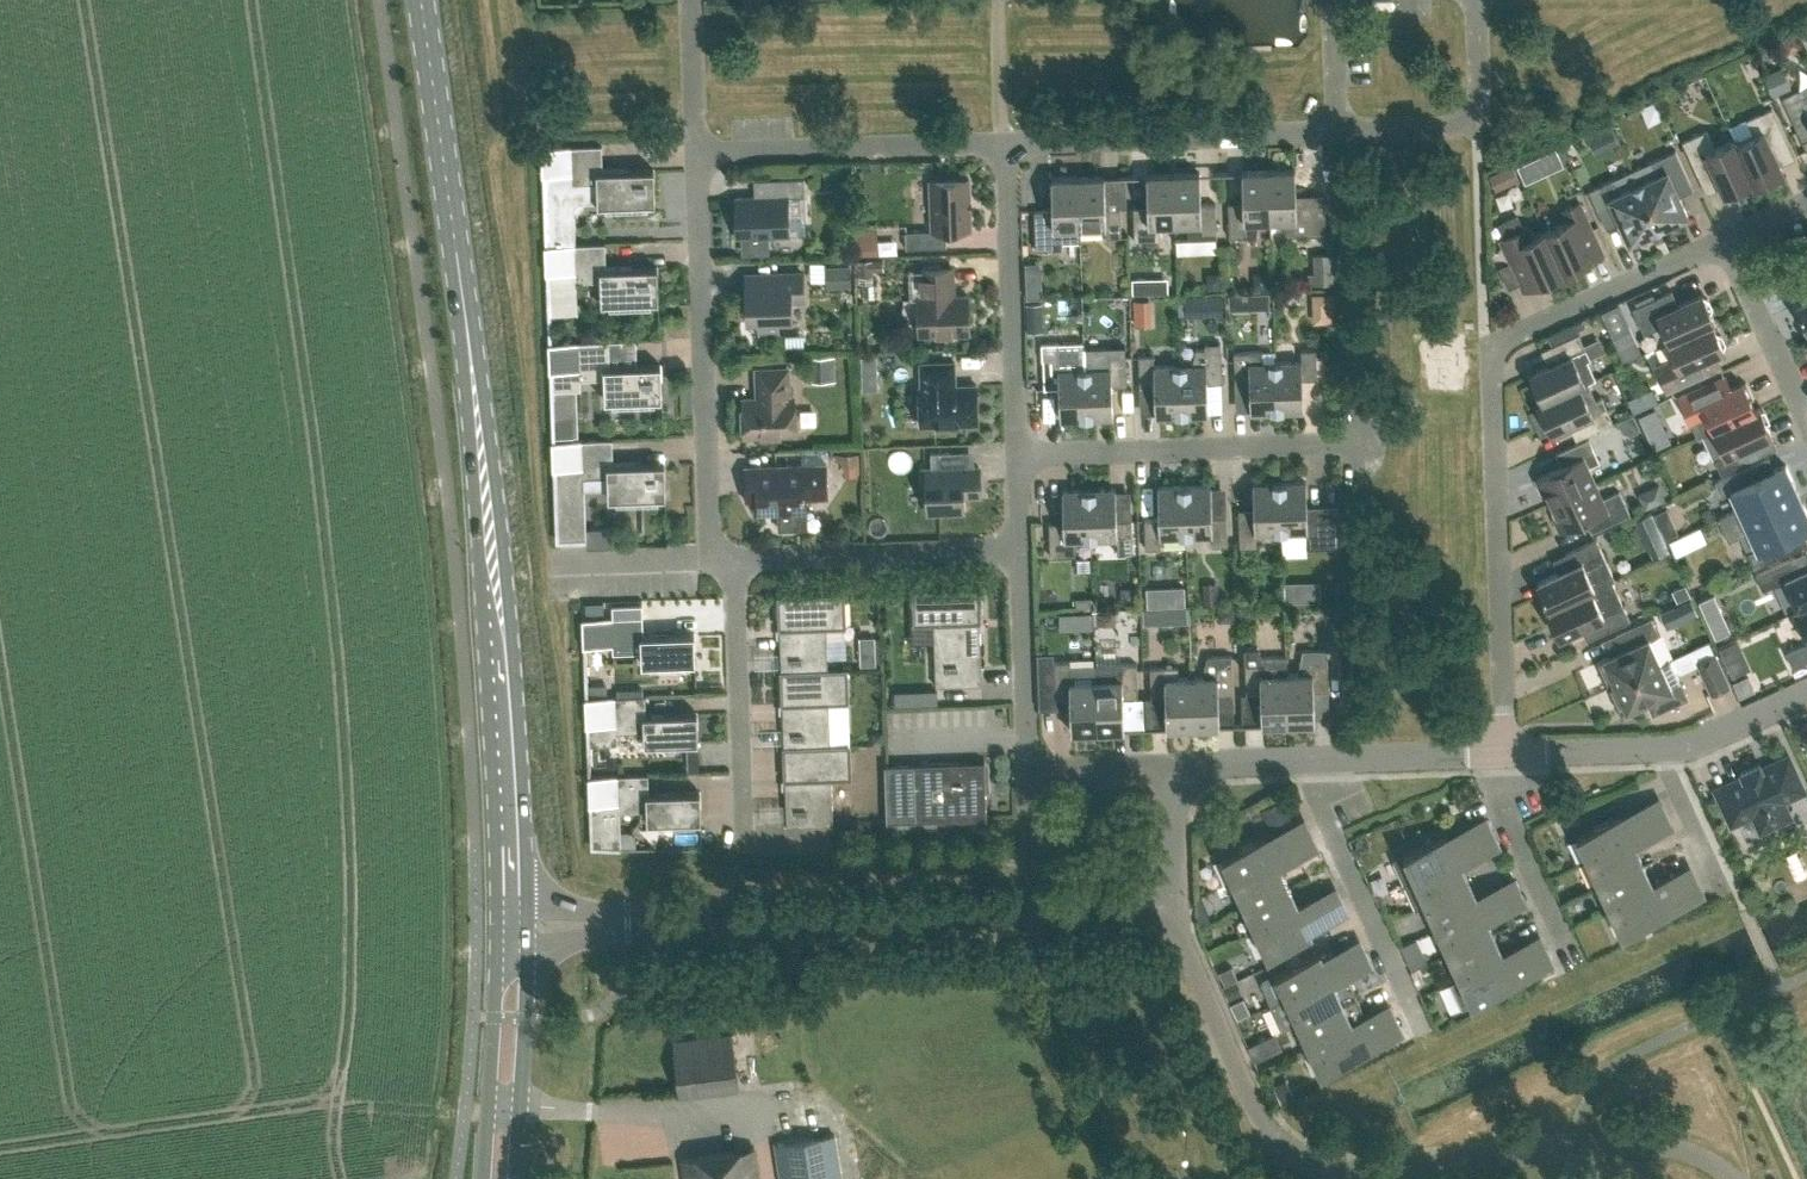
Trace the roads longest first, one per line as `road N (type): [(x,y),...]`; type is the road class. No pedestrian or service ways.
road 1 (unclassified): [(1732,1178),(1670,1146),(1618,1144),(1360,1175),(1315,1164),(1263,1122),(1158,905)]
road 2 (residential): [(1508,751),(1490,347),(1725,240)]
road 3 (secondary): [(478,418),(496,924)]
road 4 (secondary): [(526,904),(515,644),(500,509),(478,418)]
road 5 (secondary): [(478,418),(420,0)]
road 6 (residential): [(697,154),(713,559)]
road 7 (unclassified): [(629,922),(1032,910)]
road 8 (residential): [(735,559),(741,842),(810,840)]
road 9 (residential): [(1017,453),(1362,443)]
road 10 (residential): [(1005,143),(1334,128)]
road 11 (residential): [(1017,453),(1005,143)]
road 12 (residential): [(697,154),(1005,143)]
road 13 (residential): [(1421,1026),(1302,759)]
road 14 (residential): [(1019,547),(735,559)]
road 15 (residential): [(1334,128),(1479,121),(1476,0)]
road 16 (secondary): [(496,924),(482,1178)]
road 17 (secondary): [(515,1178),(526,945)]
road 18 (residential): [(1028,769),(1019,547)]
road 19 (residential): [(1569,953),(1482,752)]
road 20 (residential): [(1806,418),(1725,240)]
road 21 (residential): [(1302,759),(1482,752)]
road 22 (residential): [(1656,746),(1688,745),(1806,692)]
road 23 (residential): [(1184,777),(1160,765),(1028,769)]
road 24 (residential): [(1656,746),(1722,890)]
road 25 (residential): [(713,559),(555,565)]
road 26 (residential): [(691,0),(697,154)]
road 27 (residential): [(1508,751),(1656,746)]
road 28 (residential): [(1032,910),(1028,769)]
road 29 (residential): [(1158,905),(1172,876),(1171,816),(1184,777)]
road 30 (residential): [(1334,128),(1335,0)]
road 31 (unclassified): [(1032,910),(1158,905)]
road 32 (residential): [(1184,777),(1227,762),(1302,759)]

